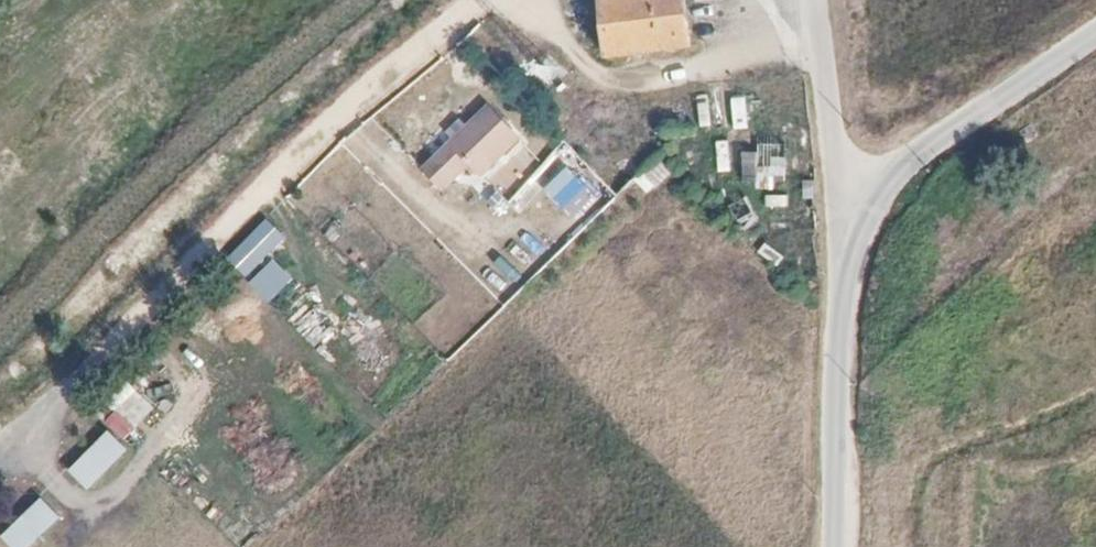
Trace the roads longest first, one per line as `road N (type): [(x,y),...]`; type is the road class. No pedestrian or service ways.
road 1 (track): [(0,438),(477,0)]
road 2 (unclassified): [(833,546),(845,213)]
road 3 (unclassified): [(845,213),(1095,31)]
road 4 (unclassified): [(845,213),(818,0)]

